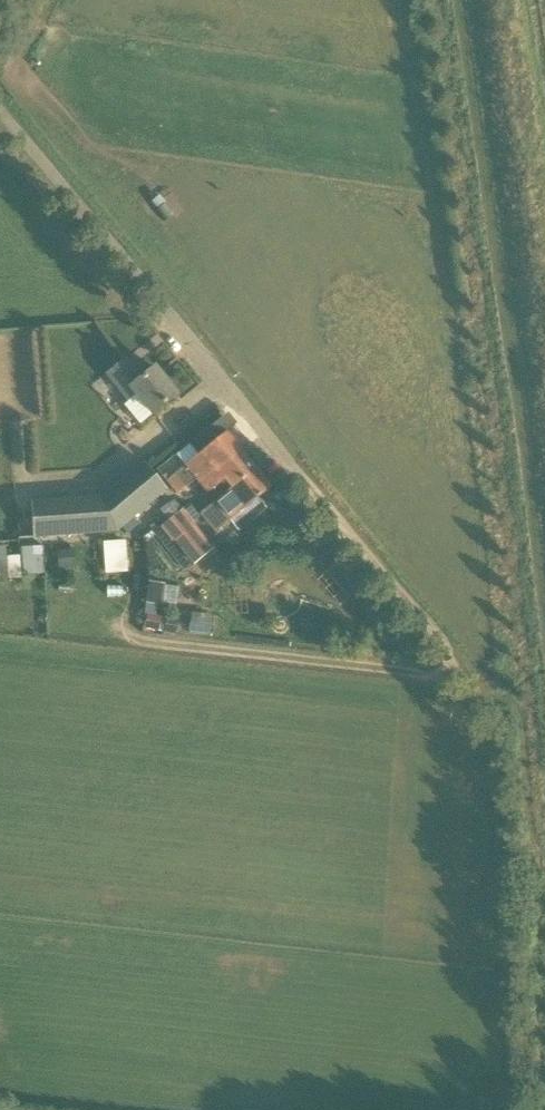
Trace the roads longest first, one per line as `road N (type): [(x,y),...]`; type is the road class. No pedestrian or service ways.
road 1 (track): [(501,1109),(486,710),(476,685),(276,441)]
road 2 (unclassified): [(276,441),(0,115)]

